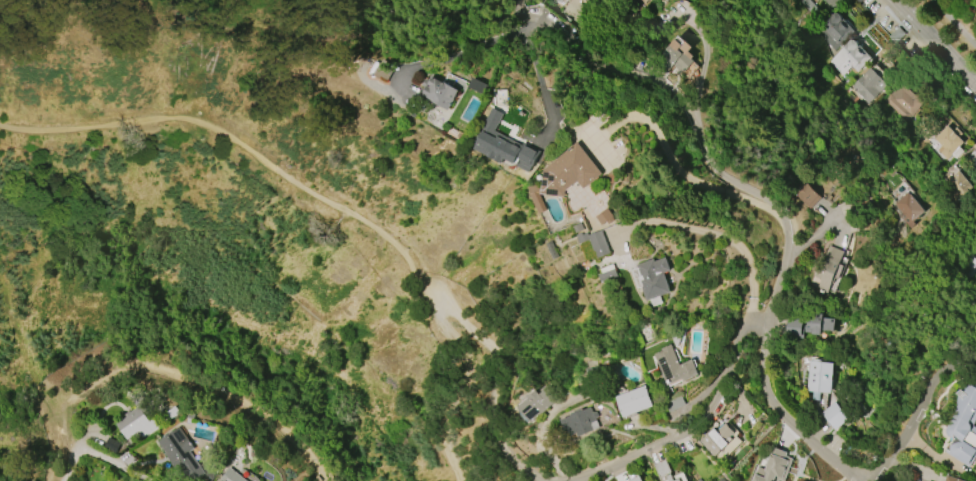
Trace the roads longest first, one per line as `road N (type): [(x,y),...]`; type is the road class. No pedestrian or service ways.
road 1 (residential): [(573,480),(708,419),(744,332),(760,321),(788,233),(769,202),(713,169),(674,94),(590,64),(541,24)]
road 2 (track): [(422,275),(346,211),(189,119),(0,125)]
road 3 (residential): [(605,232),(637,217),(711,233),(743,252),(750,307),(760,321)]
road 4 (residential): [(760,321),(771,408),(859,480)]
road 5 (residential): [(865,480),(906,430),(925,385),(975,361)]
road 6 (track): [(460,480),(448,442),(448,327)]

